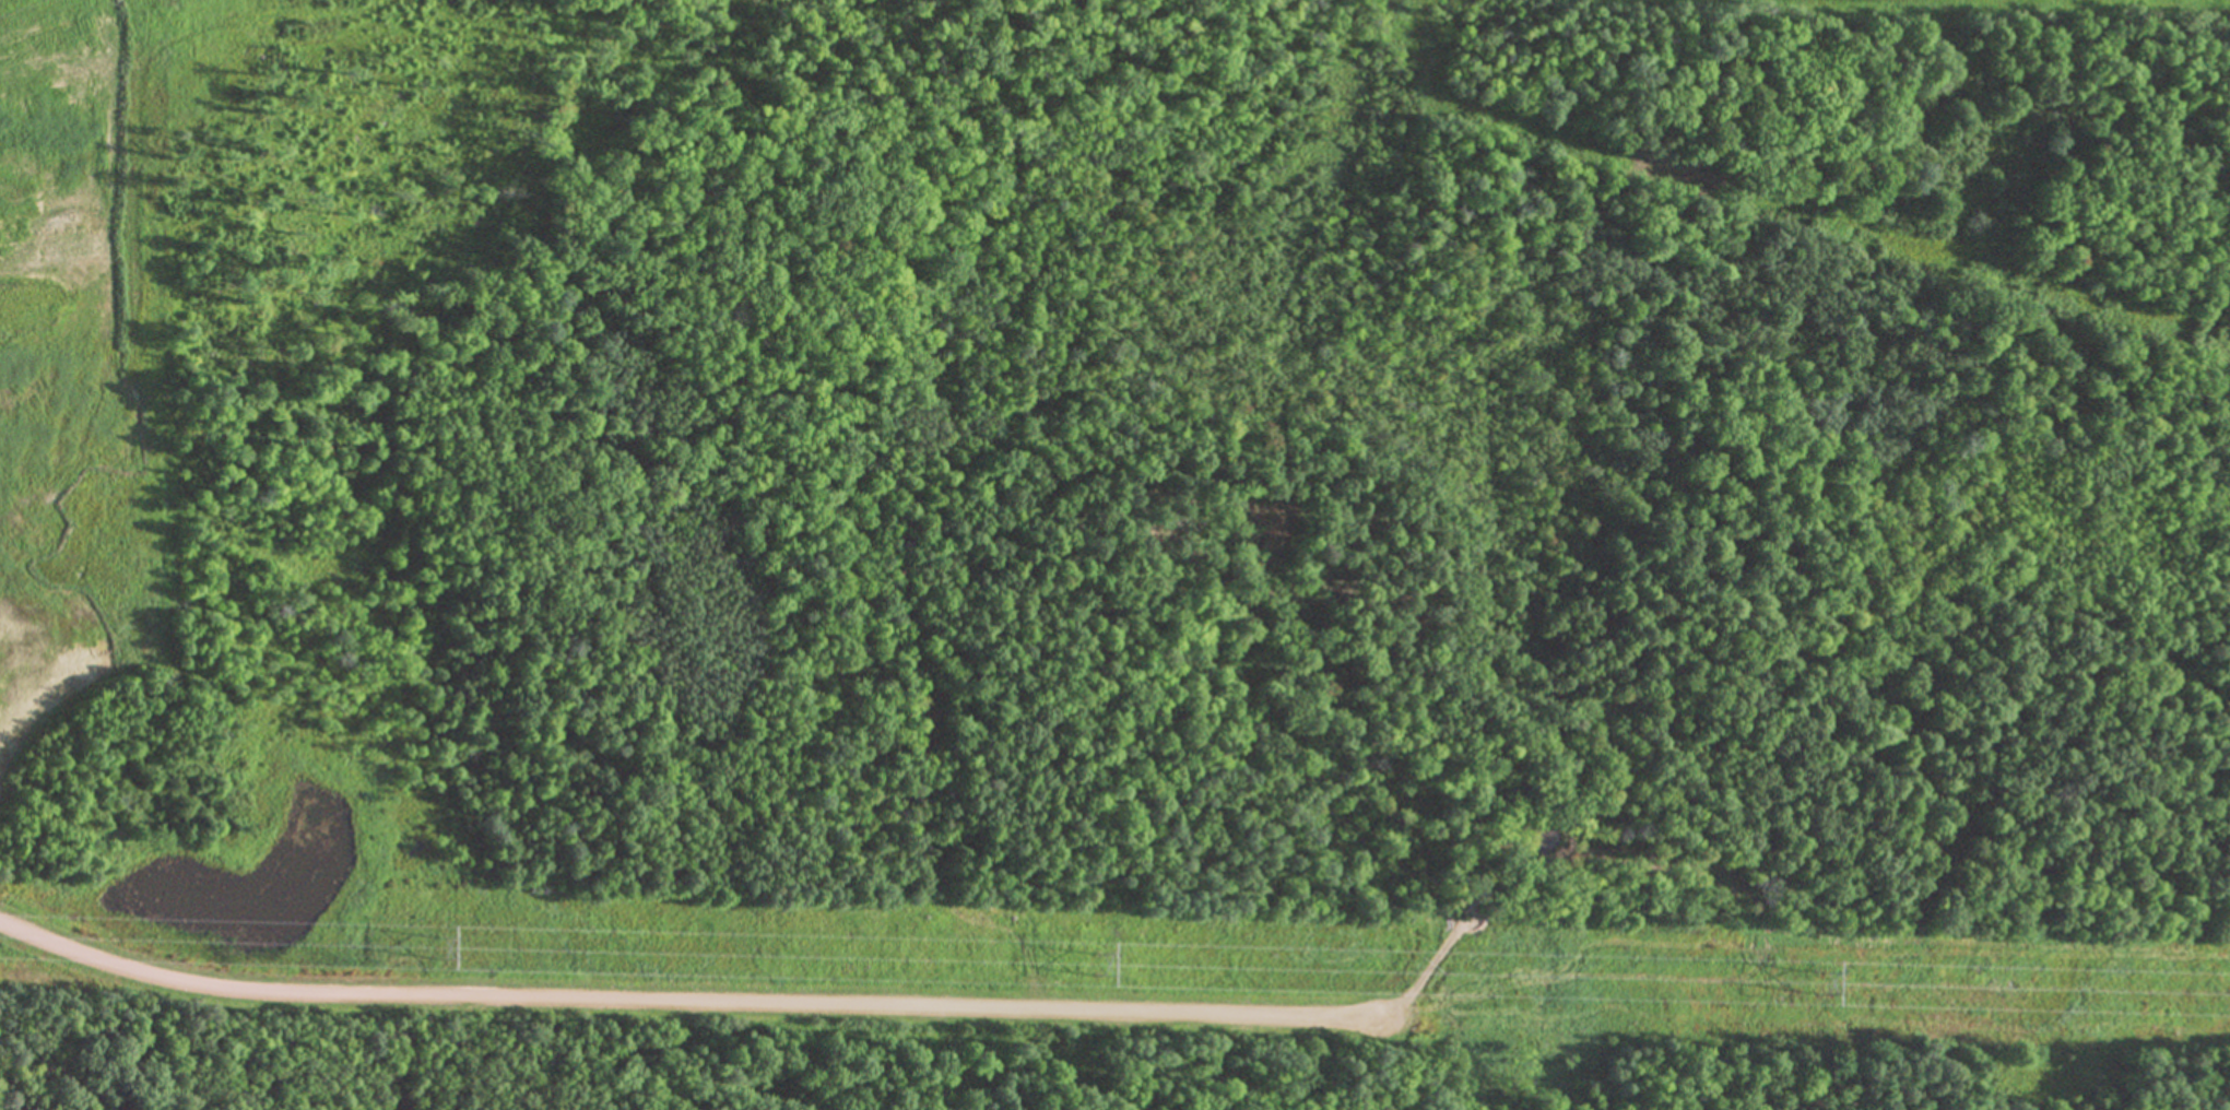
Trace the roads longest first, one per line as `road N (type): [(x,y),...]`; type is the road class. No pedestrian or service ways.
road 1 (residential): [(0,924),(158,973),(311,993),(1371,1018)]

